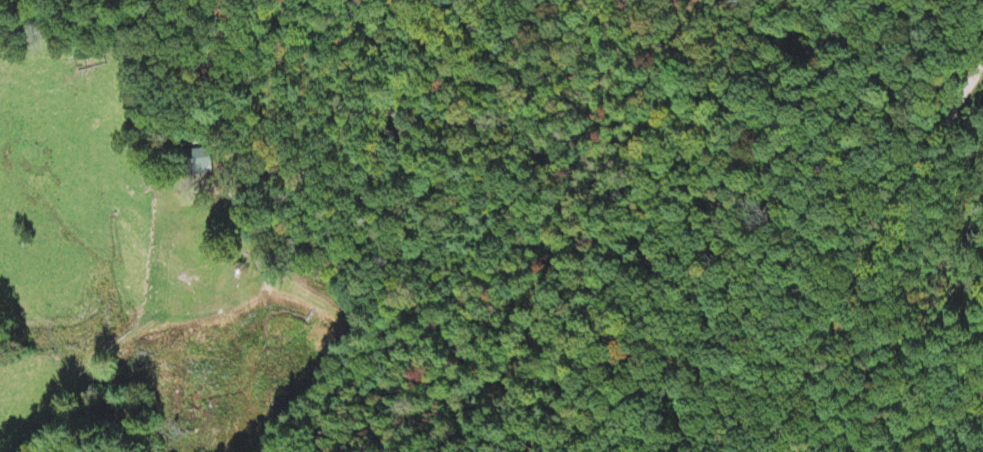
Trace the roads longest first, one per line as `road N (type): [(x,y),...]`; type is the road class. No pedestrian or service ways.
road 1 (residential): [(741,451),(982,49)]

